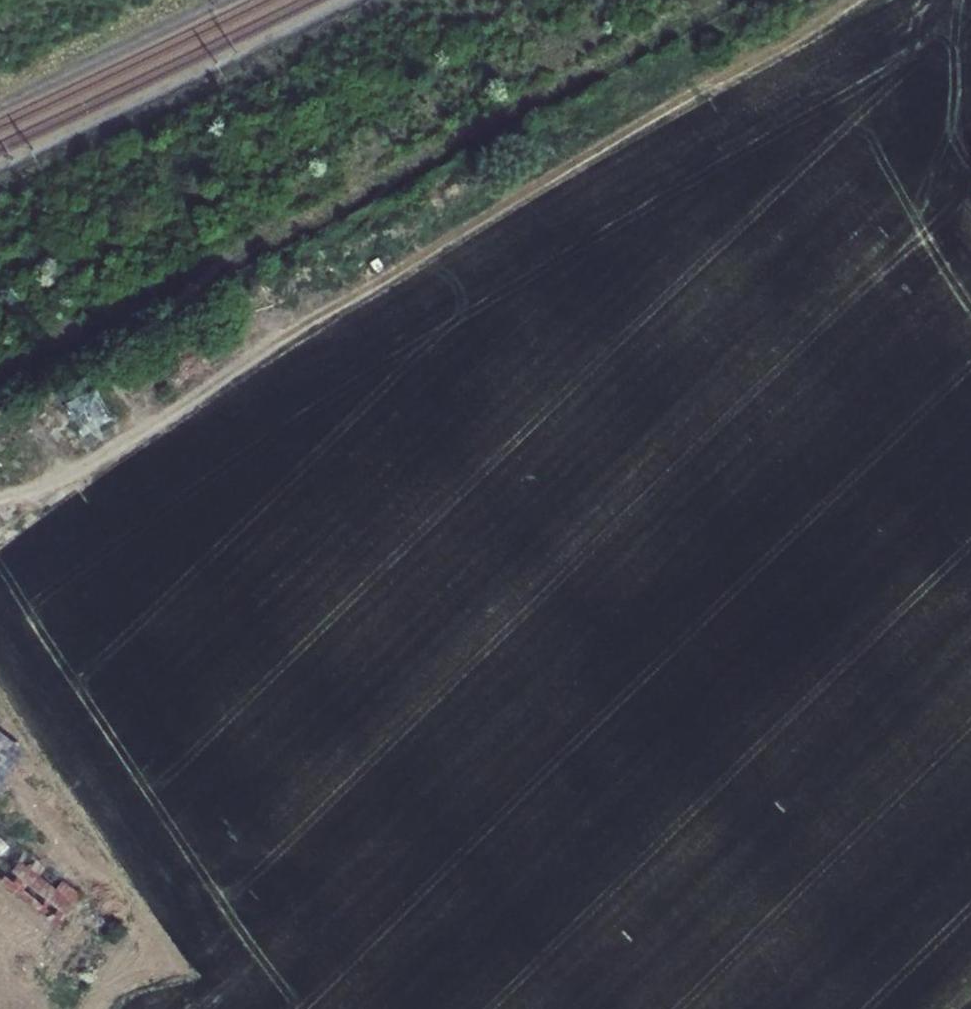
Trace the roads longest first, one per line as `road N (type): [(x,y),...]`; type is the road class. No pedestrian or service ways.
road 1 (unclassified): [(328,305),(84,464),(0,494)]

